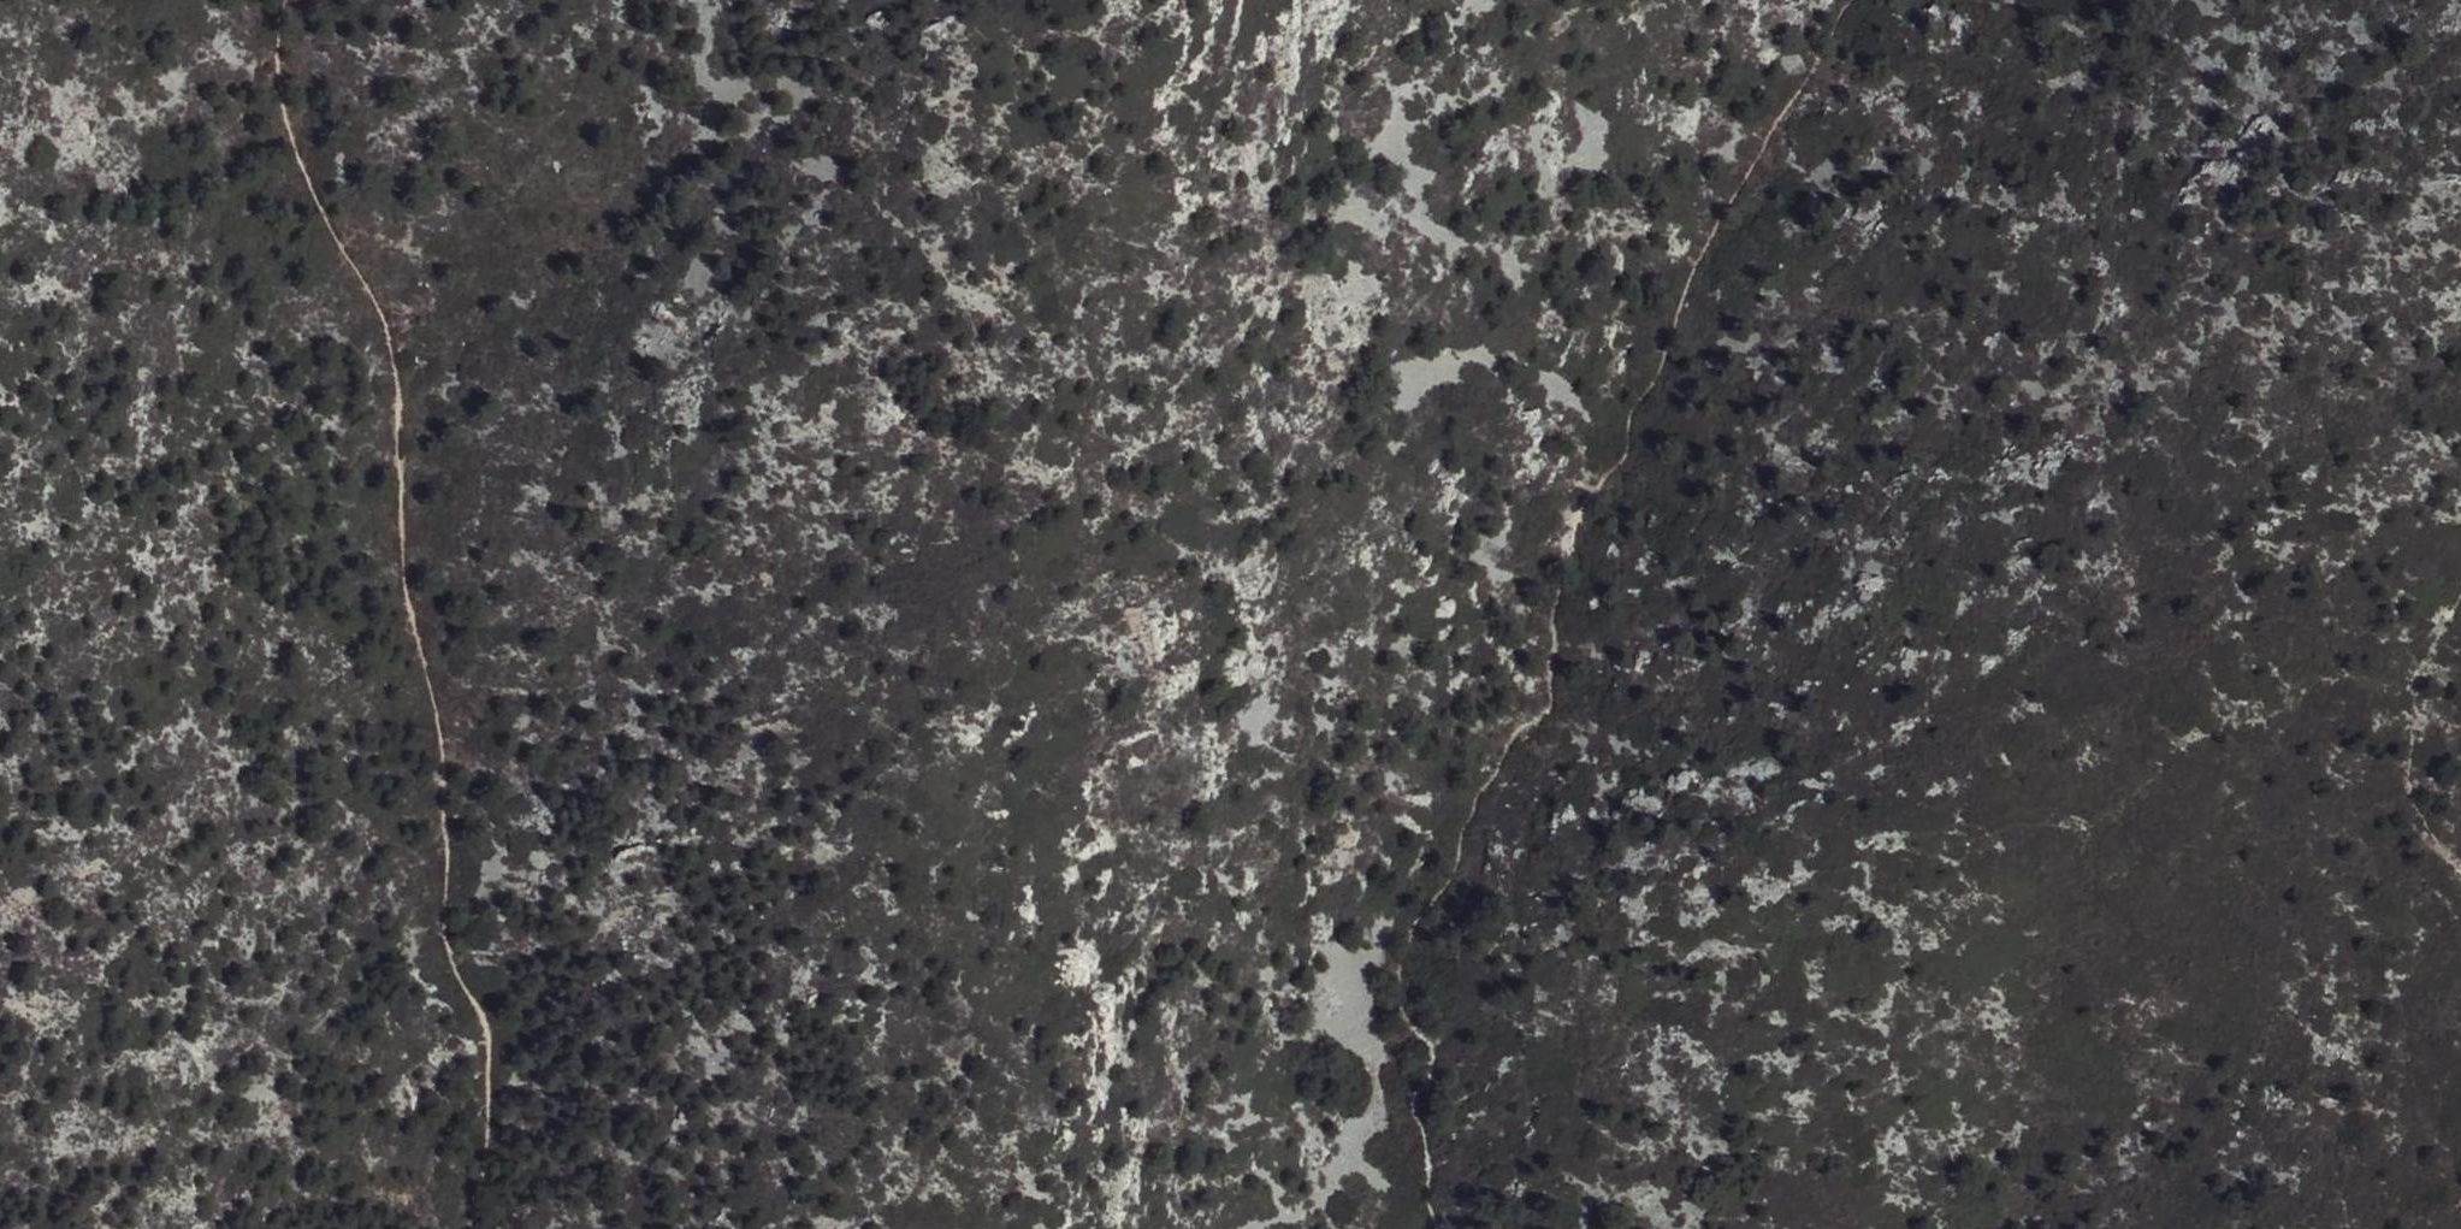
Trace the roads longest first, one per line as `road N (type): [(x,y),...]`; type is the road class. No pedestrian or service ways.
road 1 (track): [(278,0),(285,97),(400,358),(400,551),(436,709),(458,936),(486,1024),(471,1228)]
road 2 (track): [(2460,566),(2416,682),(2407,766),(2425,823),(2460,860)]

